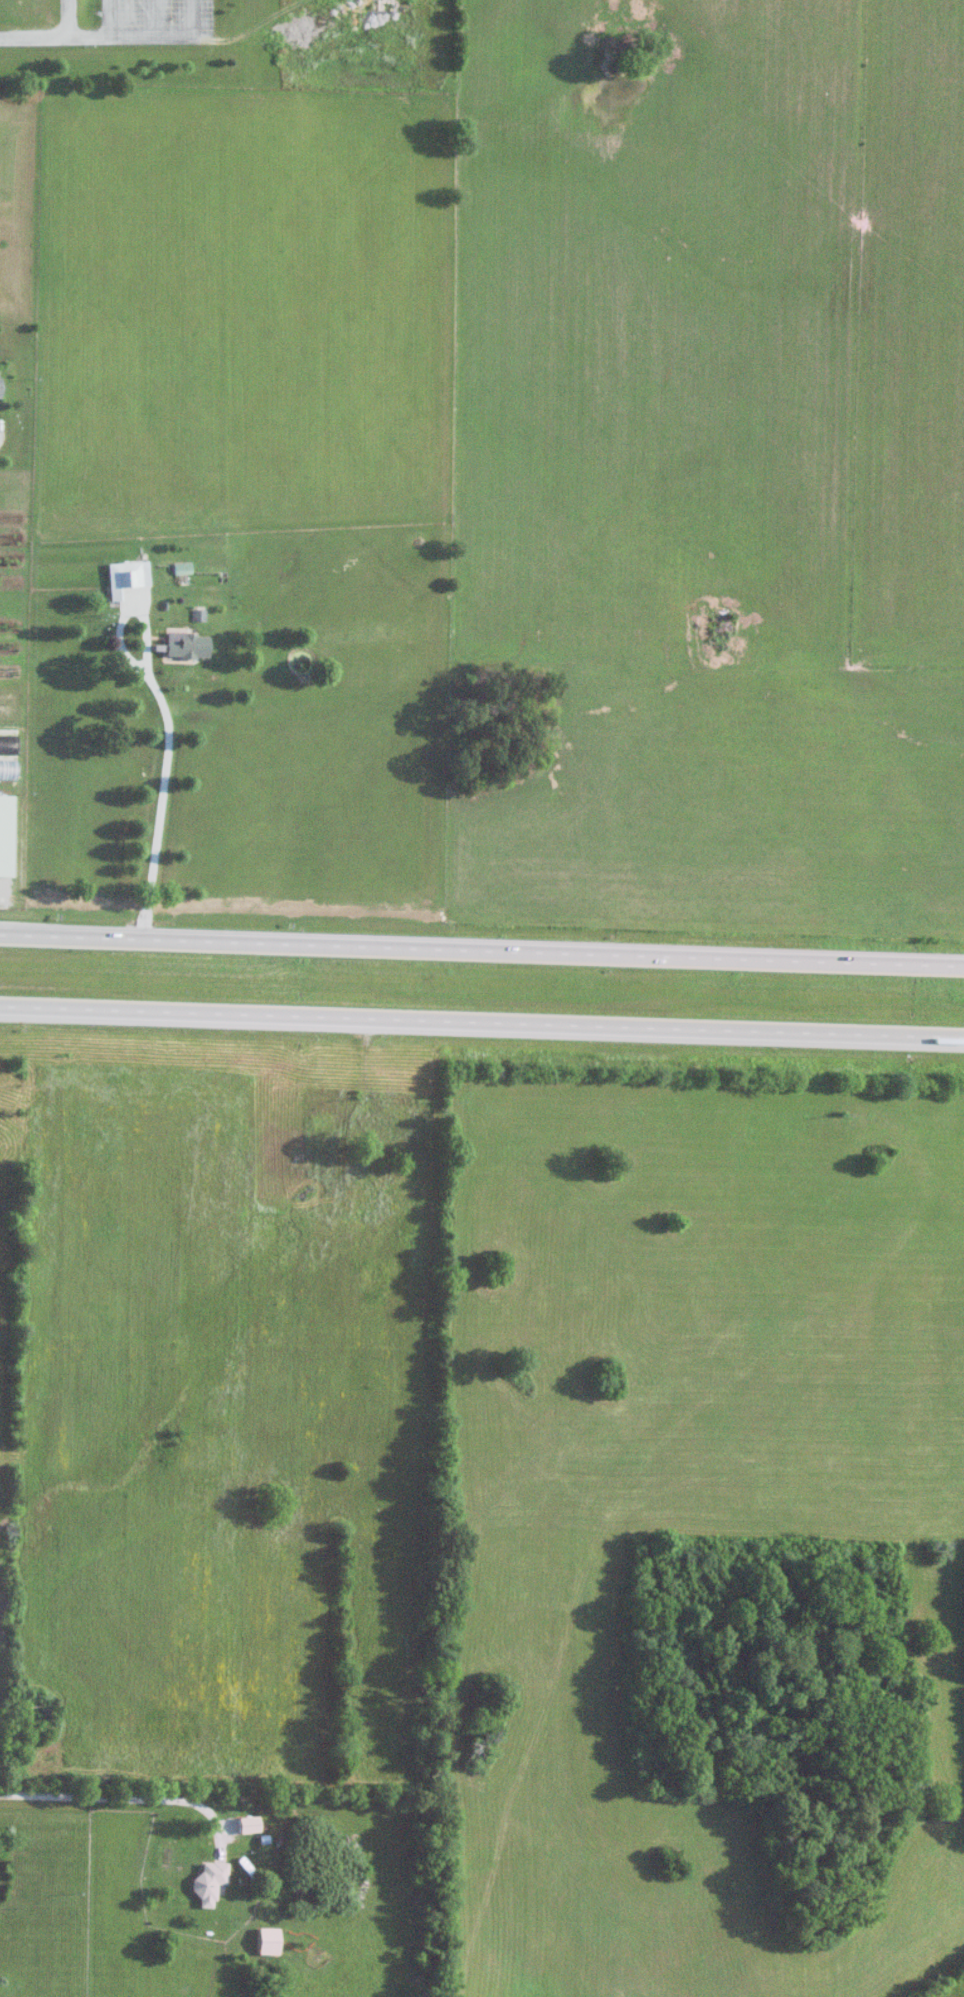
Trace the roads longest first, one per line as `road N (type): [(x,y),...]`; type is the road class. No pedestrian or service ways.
road 1 (trunk): [(963,968),(0,937)]
road 2 (trunk): [(0,1009),(963,1039)]
road 3 (residential): [(0,1786),(193,1795)]

